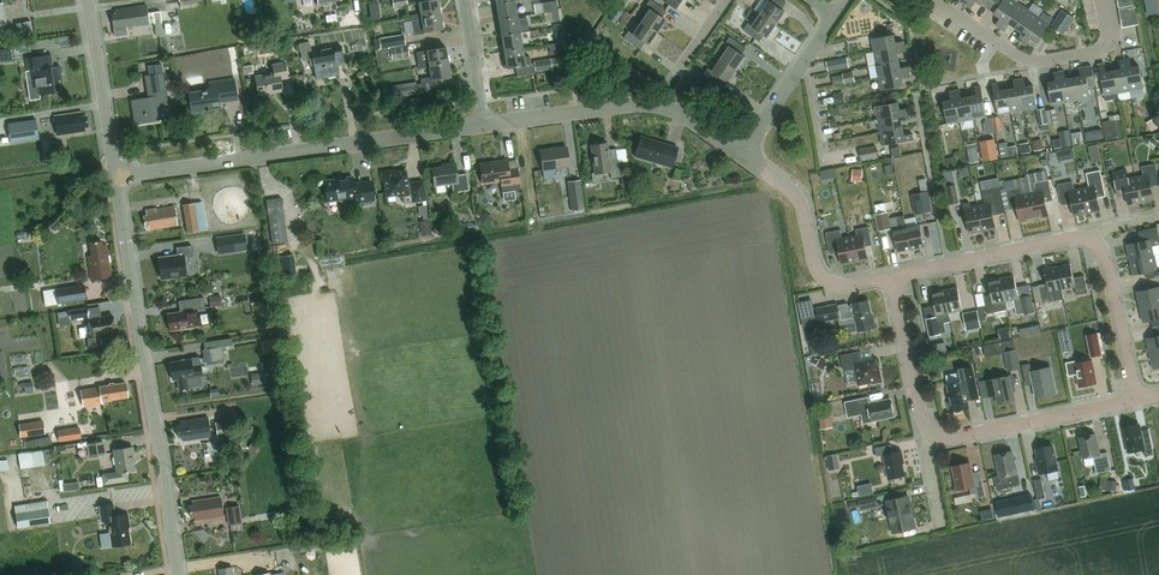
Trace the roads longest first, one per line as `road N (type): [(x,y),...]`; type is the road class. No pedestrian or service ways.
road 1 (residential): [(178,574),(116,179)]
road 2 (residential): [(487,127),(116,179)]
road 3 (residential): [(738,151),(652,102),(487,127)]
road 4 (residential): [(1107,0),(1114,35),(1107,50),(1041,61),(1020,57),(936,0)]
road 5 (residential): [(738,151),(803,207),(826,283),(892,278)]
road 6 (residential): [(925,443),(1133,400)]
road 7 (residential): [(892,278),(1073,238),(1094,241)]
road 8 (unclassified): [(116,179),(87,0)]
road 9 (residential): [(925,443),(892,278)]
road 10 (unclassified): [(738,151),(837,16)]
road 11 (residential): [(1094,241),(1105,257),(1133,400)]
road 12 (residential): [(487,127),(465,0)]

